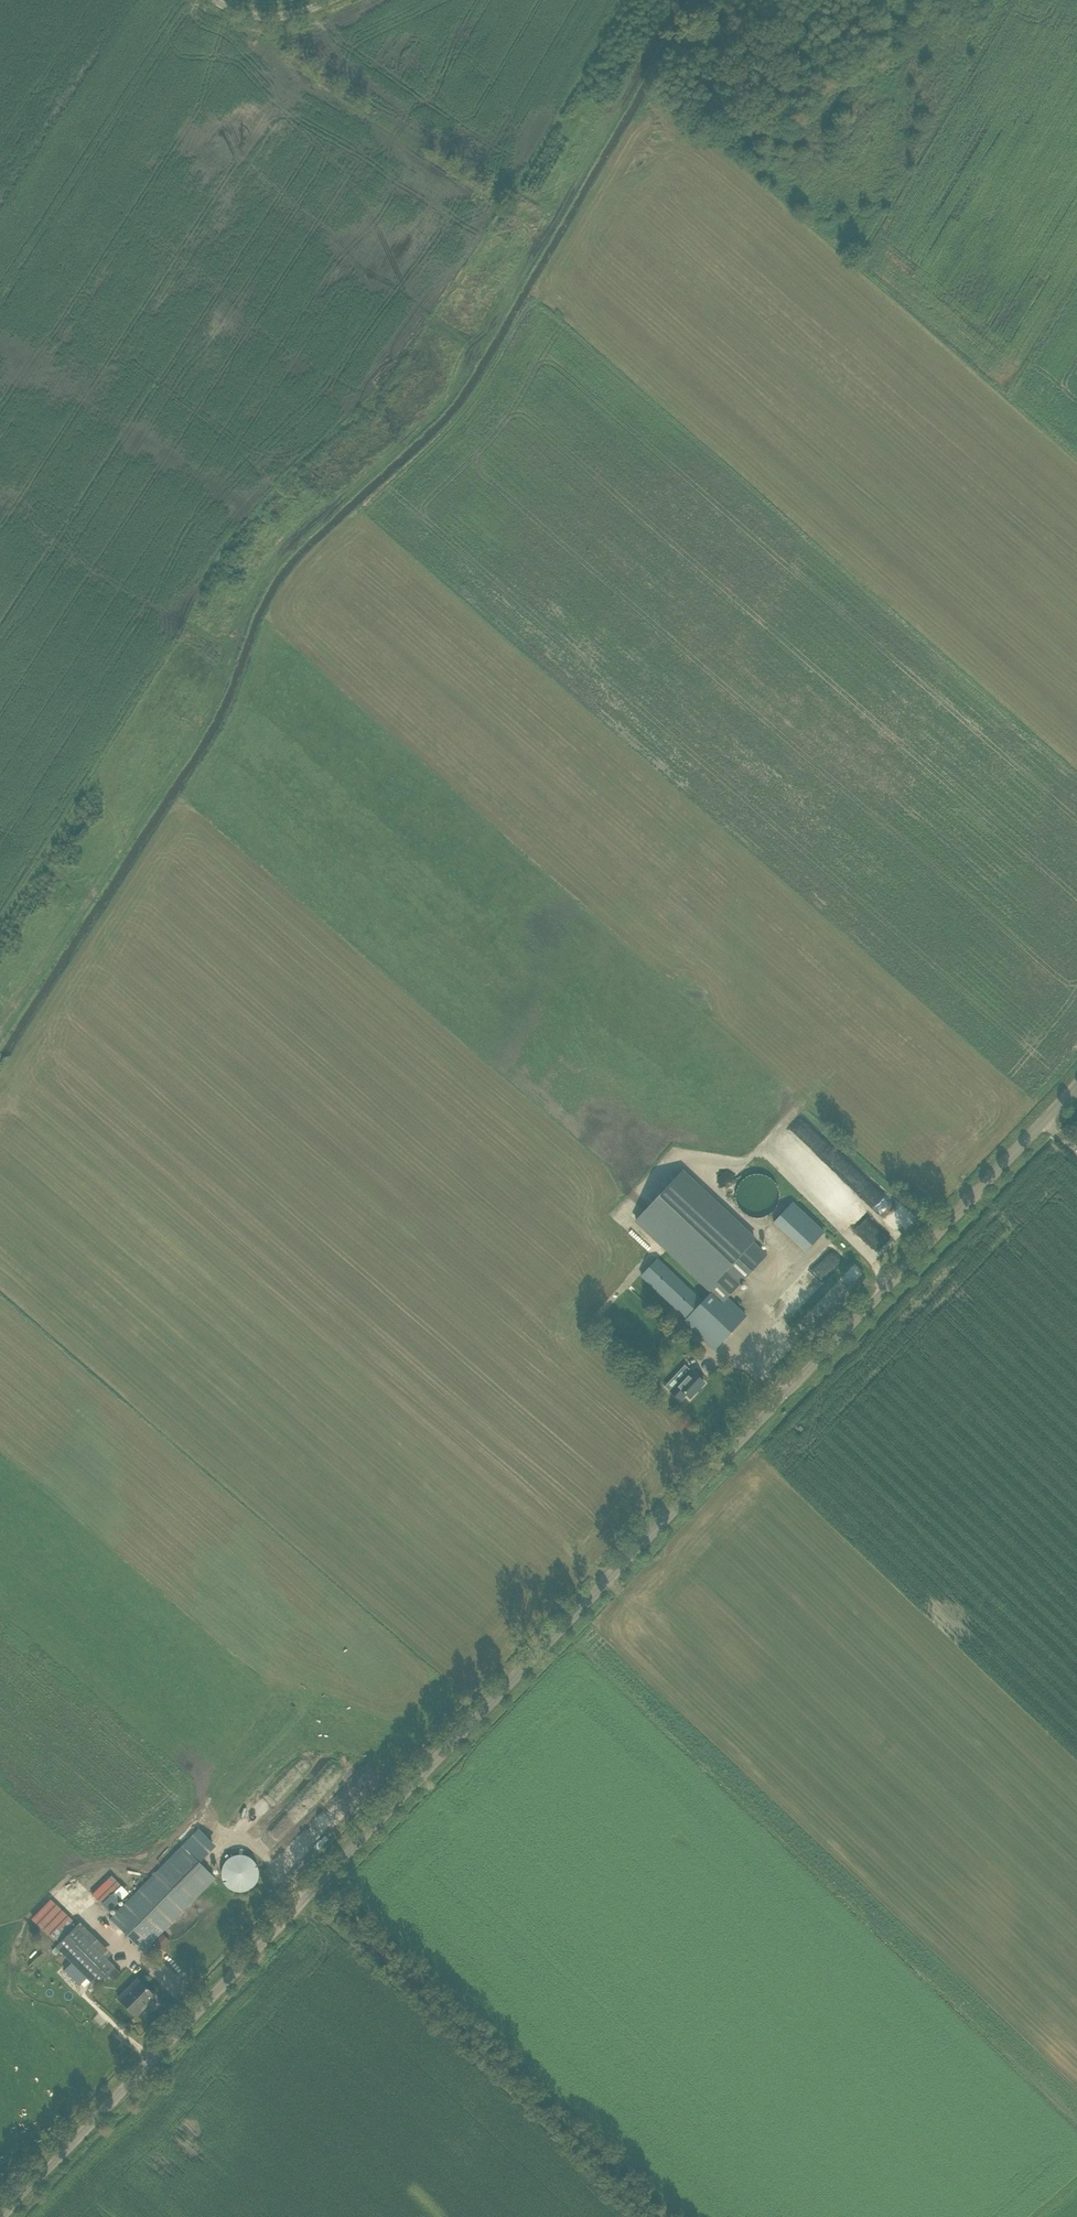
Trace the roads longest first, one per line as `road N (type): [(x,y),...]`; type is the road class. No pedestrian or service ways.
road 1 (unclassified): [(3,2216),(1076,1093)]

